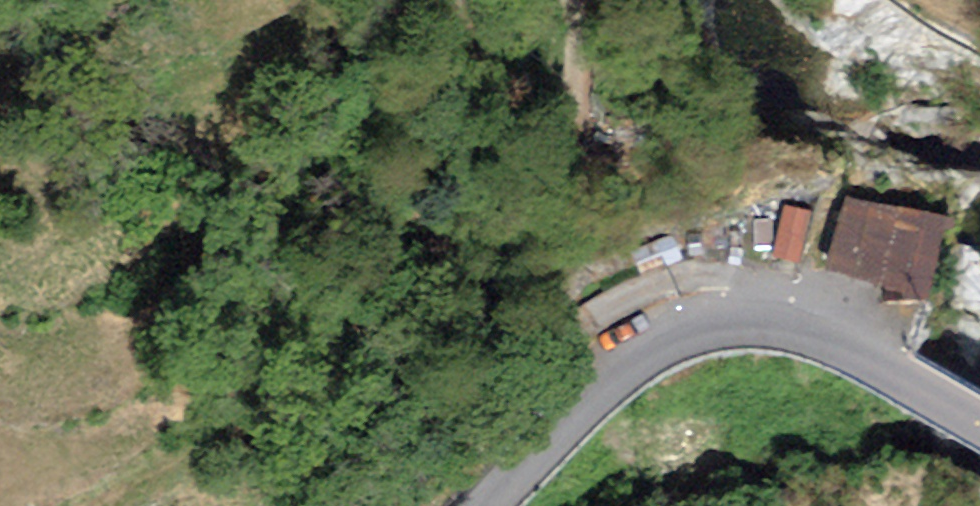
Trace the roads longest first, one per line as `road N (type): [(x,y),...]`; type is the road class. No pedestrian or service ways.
road 1 (track): [(565,0),(574,63),(562,161),(402,275),(267,505)]
road 2 (tertiary): [(979,423),(841,348),(777,324),(701,323),(620,366),(486,505)]
road 3 (track): [(376,505),(562,340),(620,366)]

